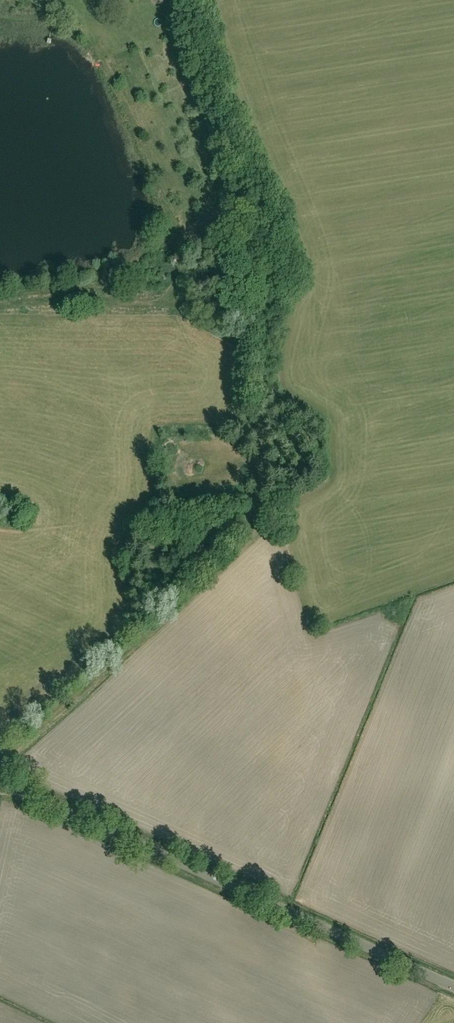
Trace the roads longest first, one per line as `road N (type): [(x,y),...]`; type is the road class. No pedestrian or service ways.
road 1 (unclassified): [(453,982),(0,781)]

